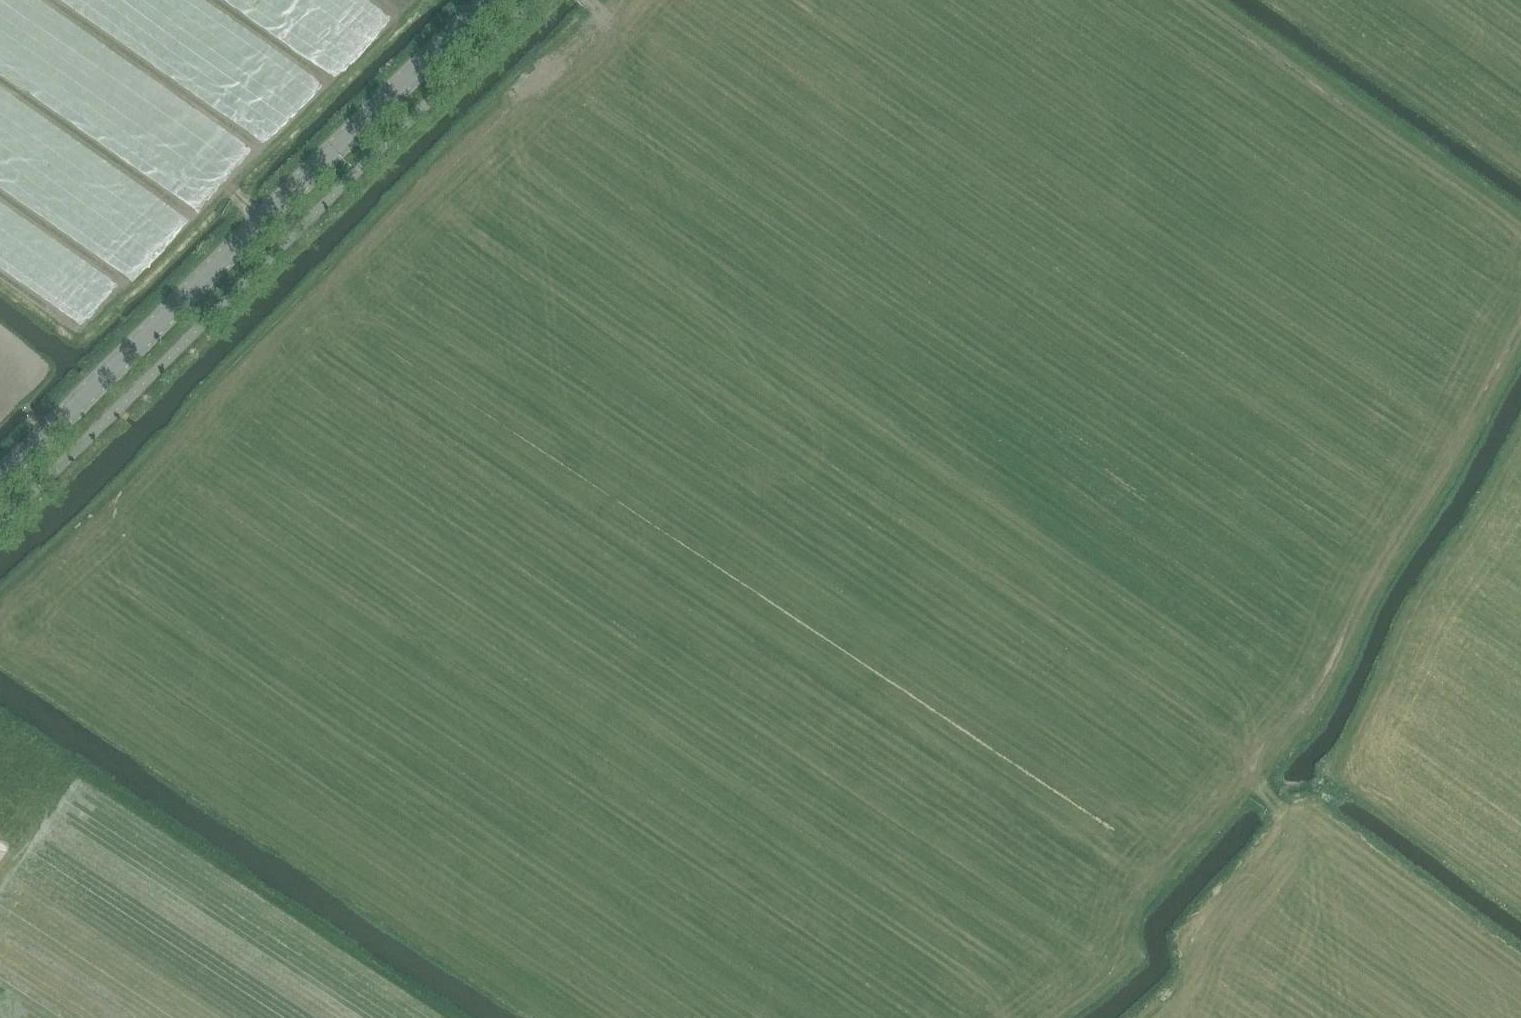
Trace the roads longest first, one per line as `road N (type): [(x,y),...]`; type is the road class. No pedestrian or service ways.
road 1 (tertiary): [(0,477),(494,0)]

